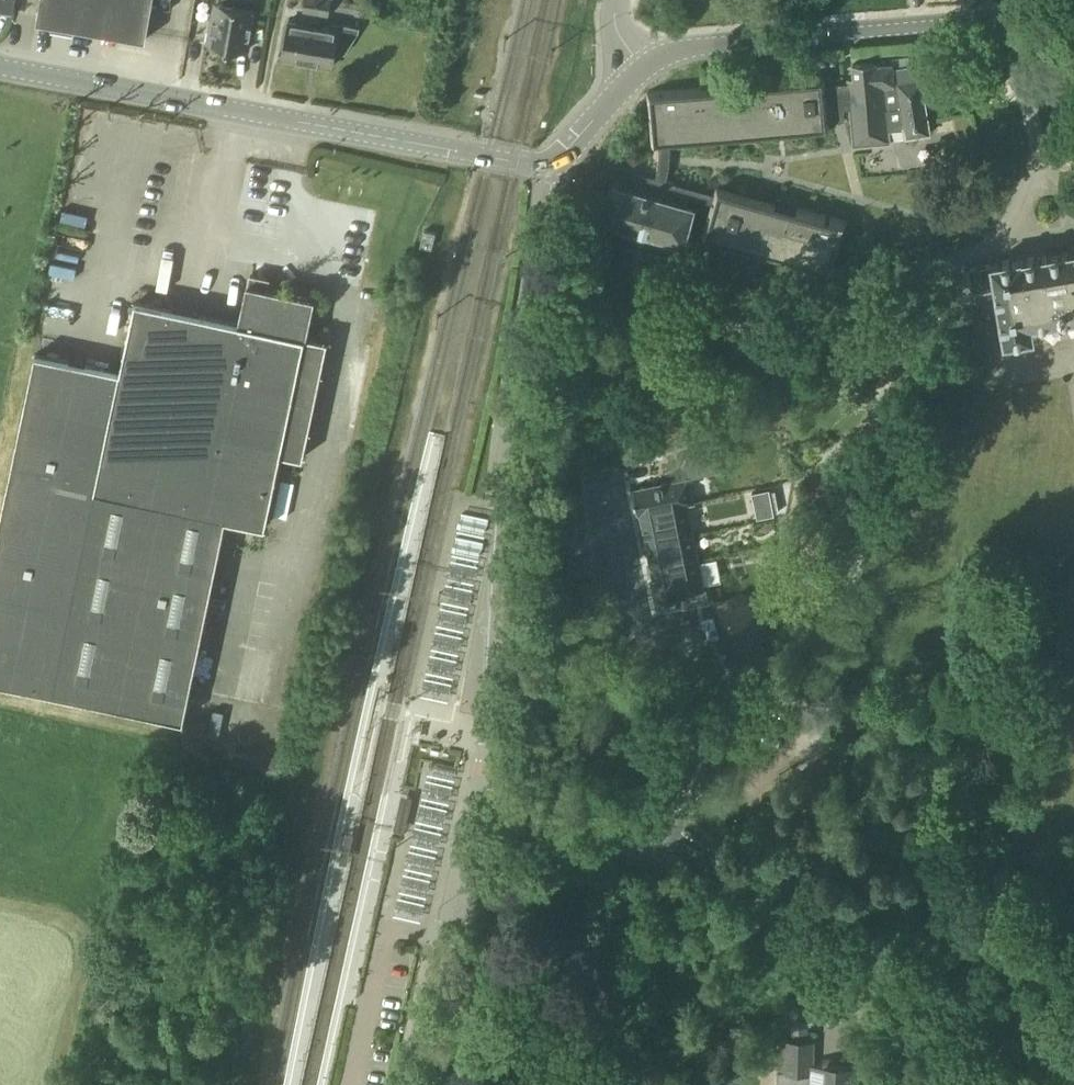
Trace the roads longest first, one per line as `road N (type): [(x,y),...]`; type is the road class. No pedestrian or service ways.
road 1 (residential): [(487,771),(531,264),(559,163)]
road 2 (tertiary): [(559,163),(524,169),(0,68)]
road 3 (residential): [(487,771),(874,995)]
road 4 (tertiary): [(1073,25),(776,37),(706,46),(642,73)]
road 5 (residential): [(416,1084),(487,771)]
road 6 (tertiary): [(559,163),(642,73)]

